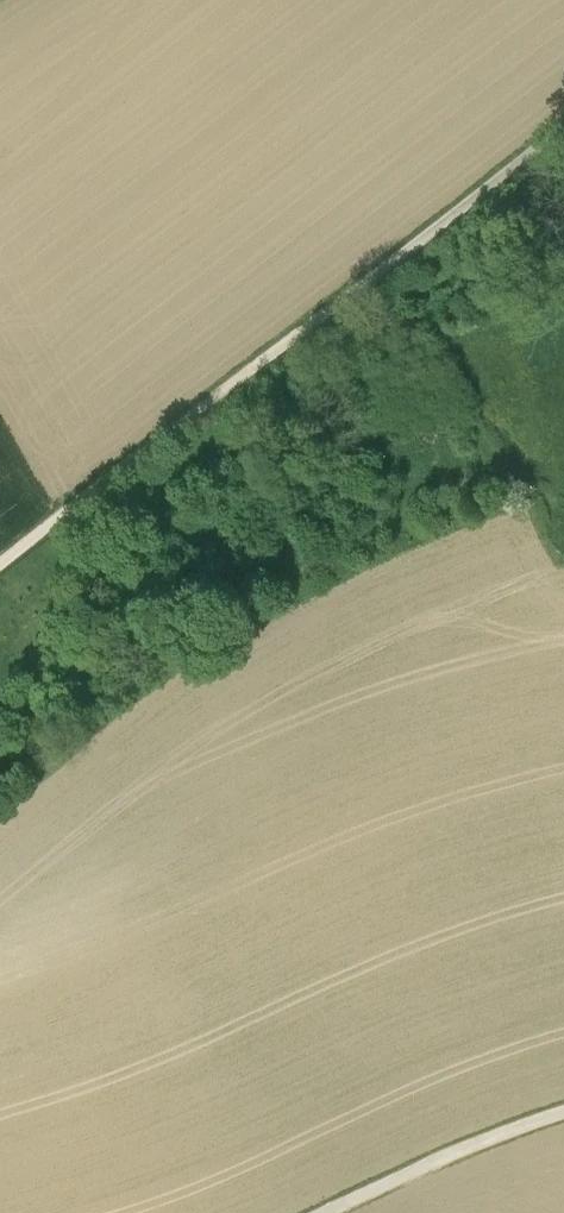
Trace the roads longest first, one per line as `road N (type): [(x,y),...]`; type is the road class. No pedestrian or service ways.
road 1 (track): [(0,565),(563,126)]
road 2 (track): [(326,1212),(563,1111)]

